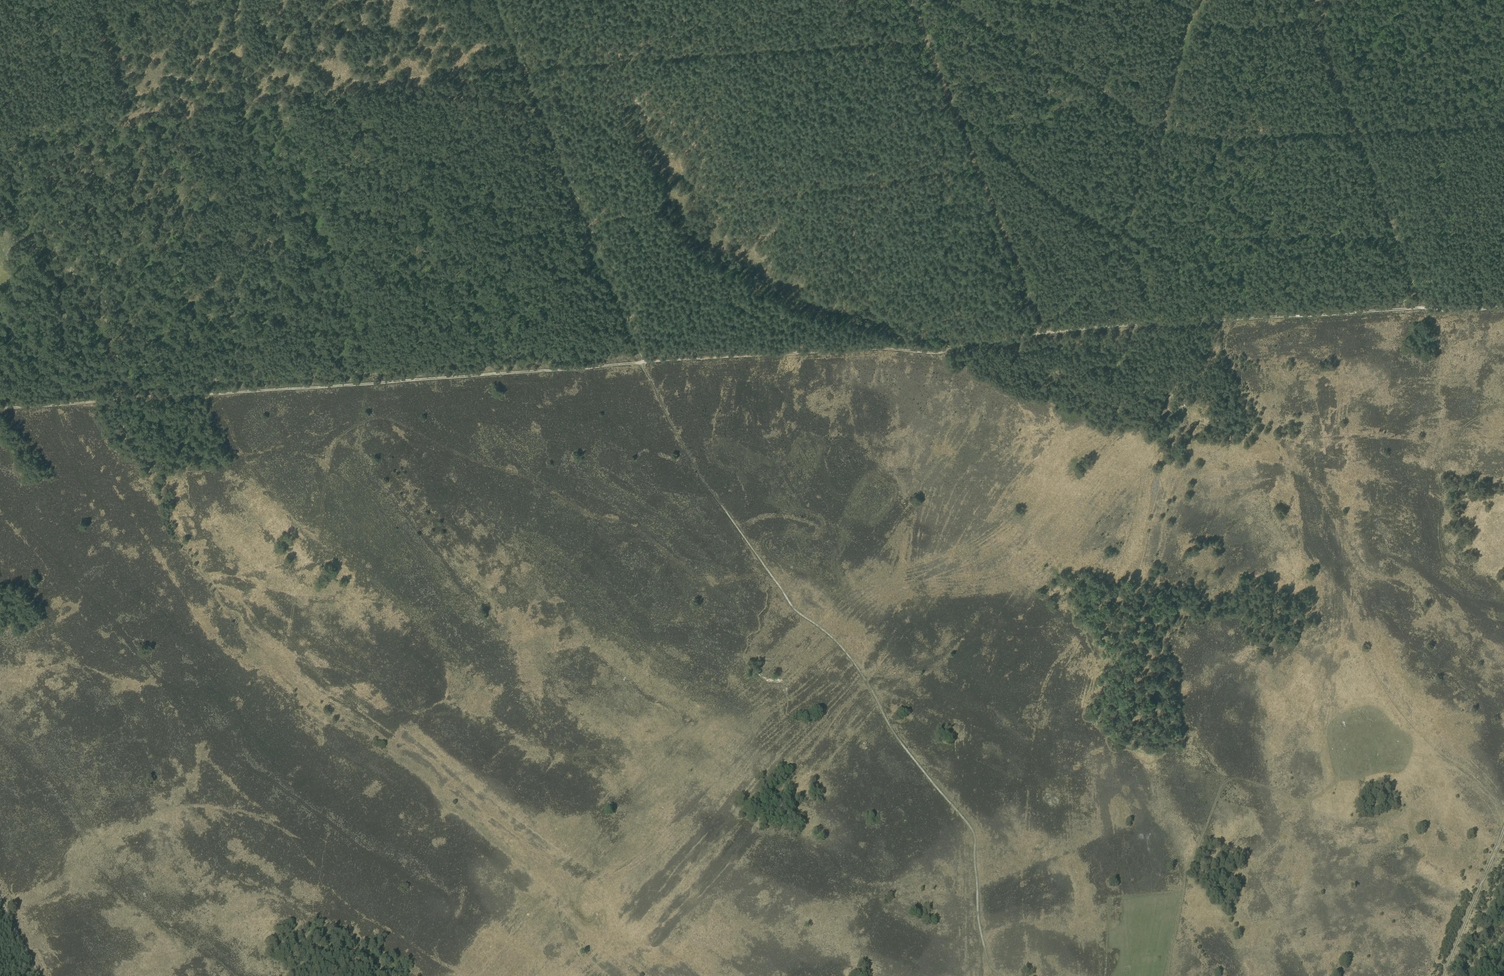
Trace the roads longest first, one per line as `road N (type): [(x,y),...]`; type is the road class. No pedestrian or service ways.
road 1 (track): [(1503,308),(1084,329),(940,352),(643,361)]
road 2 (track): [(643,361),(0,409)]

